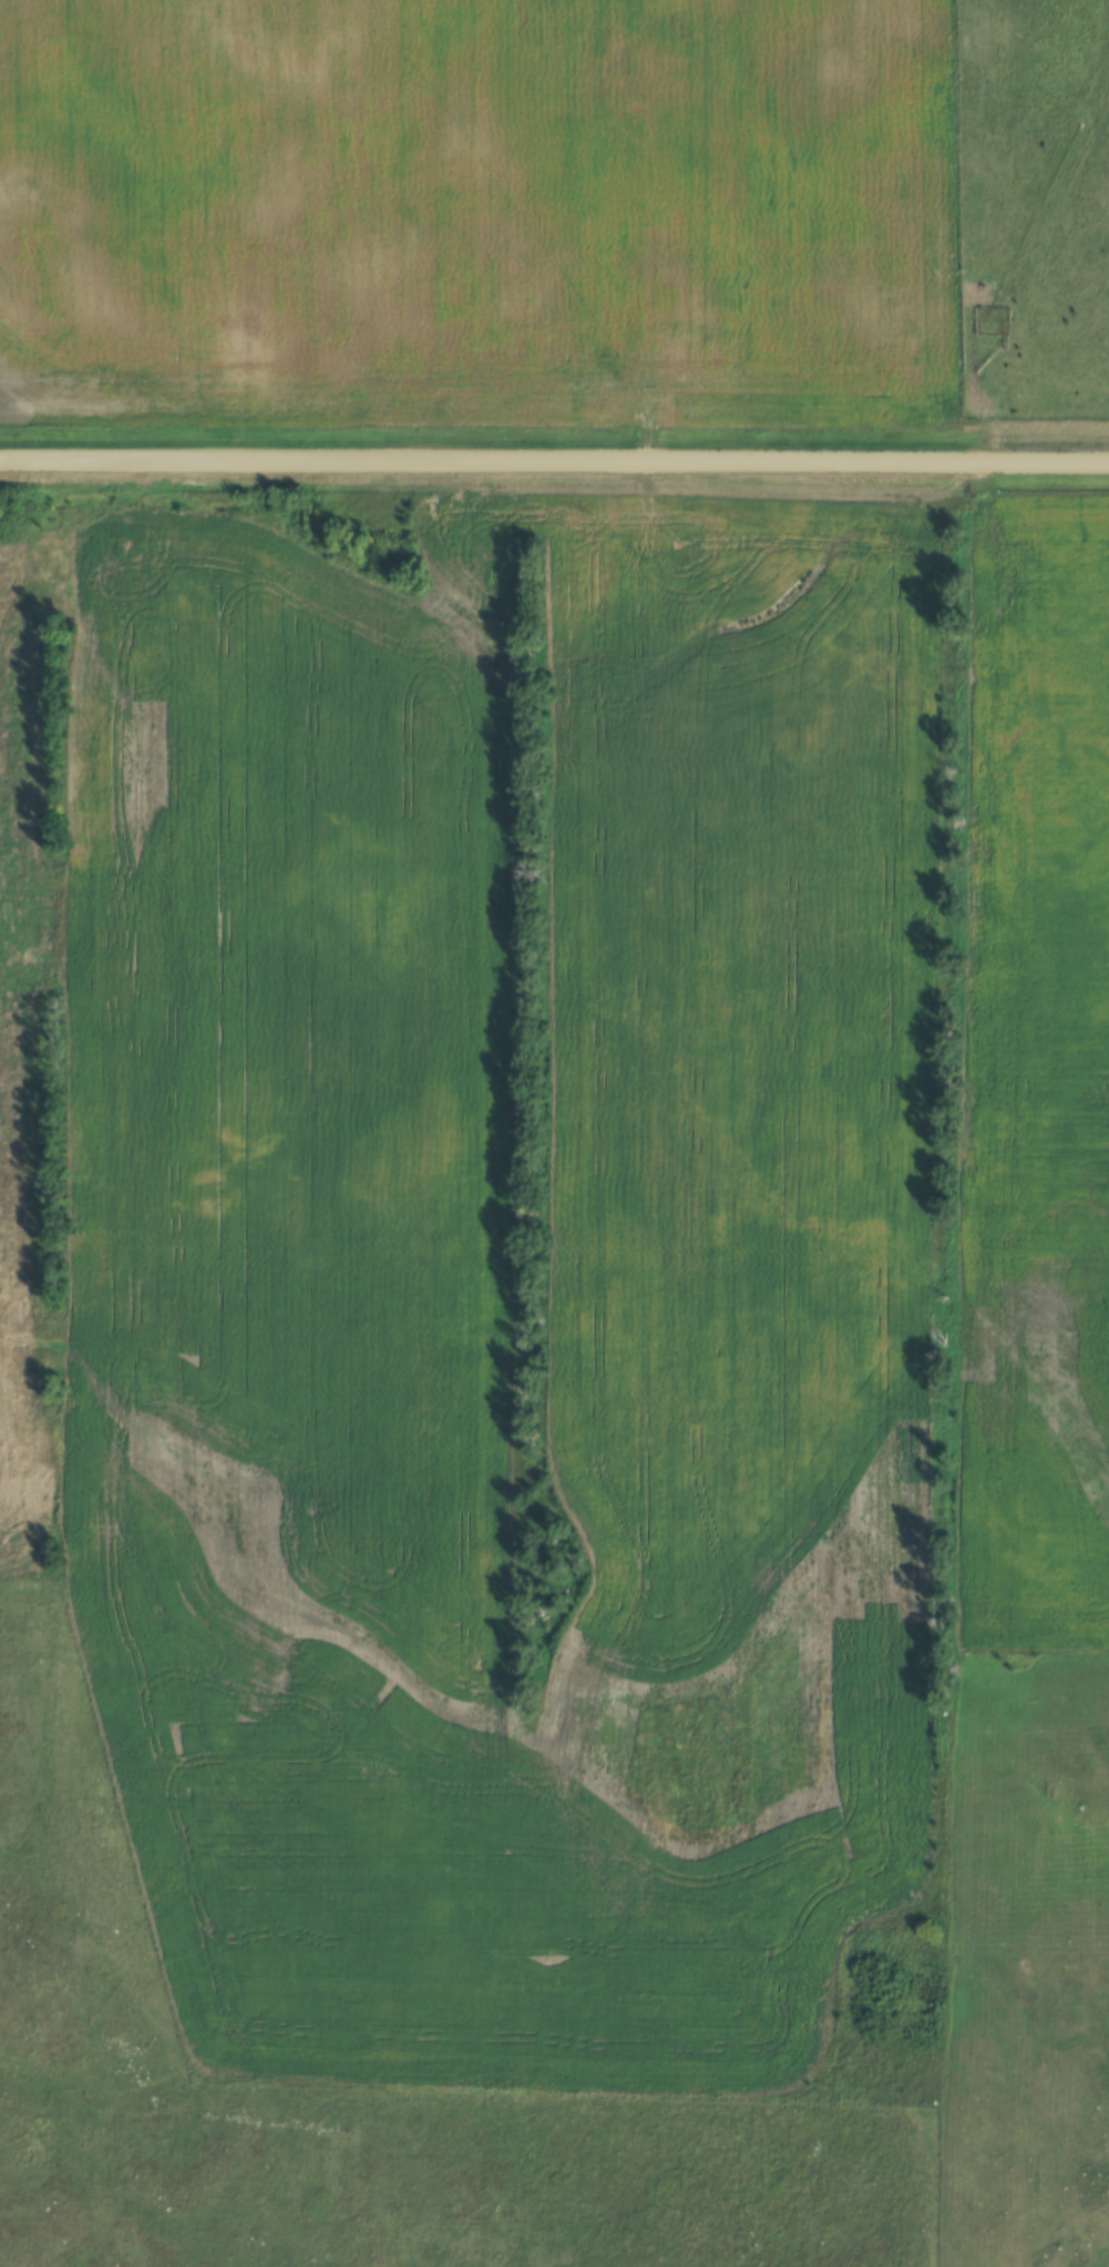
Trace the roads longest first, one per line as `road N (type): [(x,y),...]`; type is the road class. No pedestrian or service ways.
road 1 (tertiary): [(1108,467),(0,464)]

